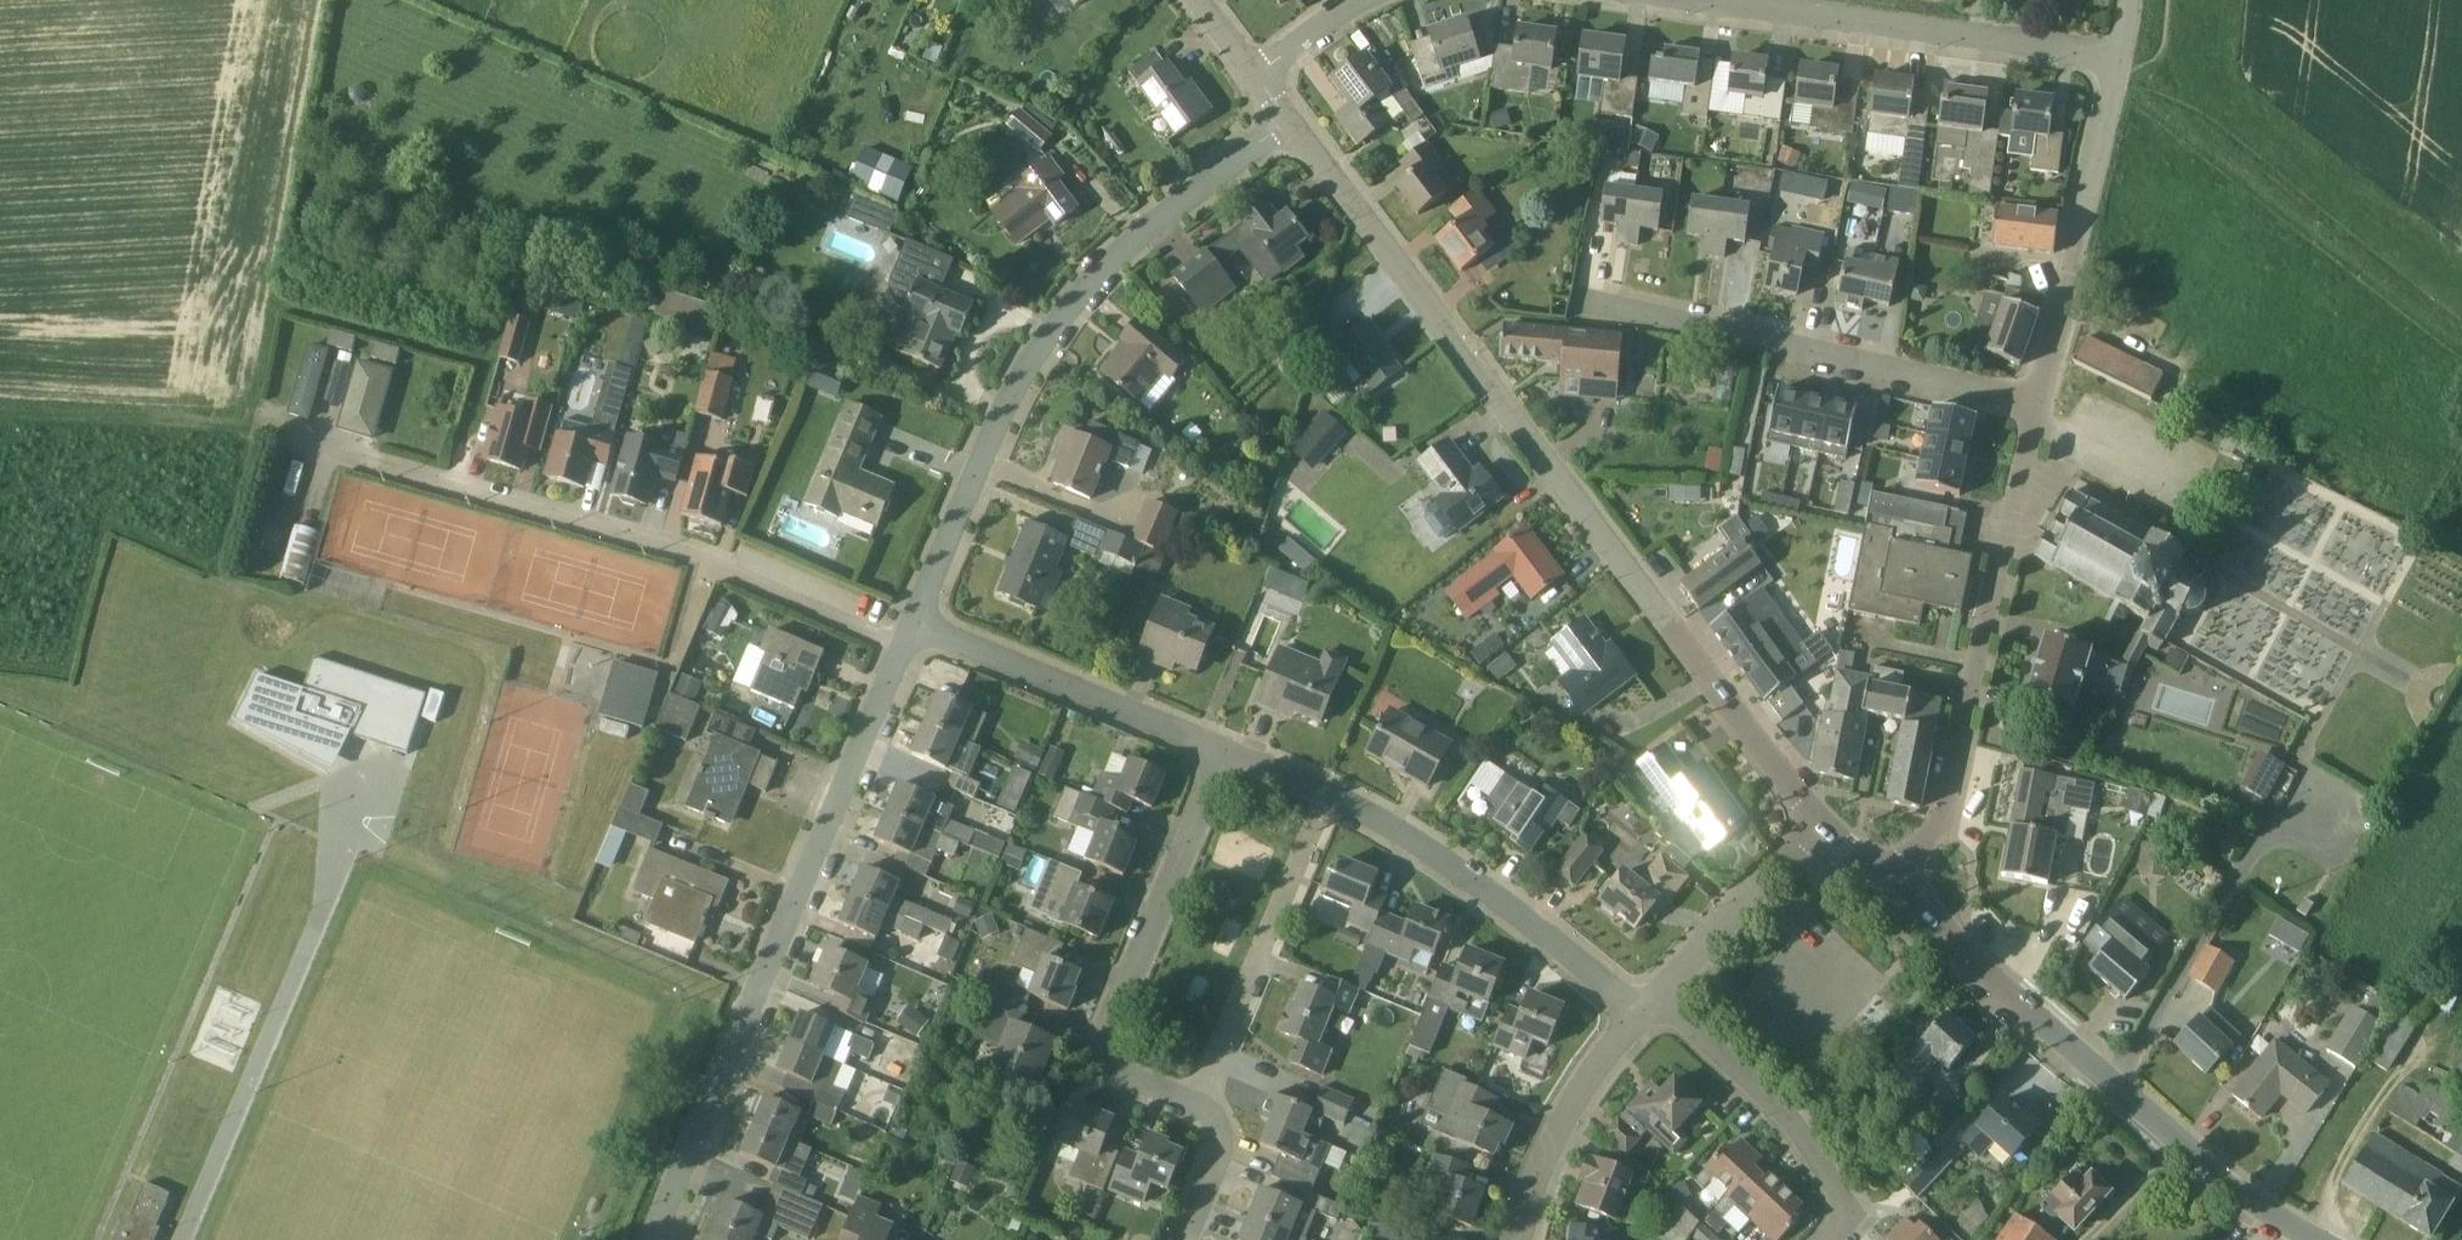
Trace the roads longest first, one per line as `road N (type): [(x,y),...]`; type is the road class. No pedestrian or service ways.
road 1 (tertiary): [(1823,832),(1294,118)]
road 2 (residential): [(908,648),(703,557),(272,424)]
road 3 (unclassified): [(918,624),(1047,329),(1115,257),(1294,118)]
road 4 (unclassified): [(651,1239),(908,648)]
road 5 (unclassified): [(1897,890),(1938,824),(2037,403)]
road 6 (residential): [(2037,403),(1589,303)]
road 7 (residential): [(2116,64),(1694,0)]
road 8 (residential): [(1198,1104),(1121,1067),(1109,1046),(1113,1018),(1225,752)]
road 9 (residential): [(1643,1008),(1466,872),(1332,794)]
road 10 (residential): [(2109,1080),(2260,840),(2281,841),(2315,785)]
road 11 (unclassified): [(2037,403),(2116,64)]
road 12 (residential): [(1198,1104),(1332,794)]
road 13 (residential): [(1225,752),(918,624)]
road 14 (residential): [(1827,1239),(1842,1225),(1842,1193),(1787,1113),(1683,1020),(1643,1008)]
road 15 (tertiary): [(2109,1080),(1897,890)]
road 16 (track): [(272,424),(0,408)]
road 17 (track): [(2331,1239),(2335,1183),(2373,1106),(2425,1046),(2461,1021)]
road 18 (residential): [(1522,1239),(1547,1155),(1572,1107),(1643,1008)]
road 19 (tertiary): [(2311,1239),(2257,1208),(2109,1080)]
road 20 (residential): [(1643,1008),(1823,832)]
road 21 (track): [(502,313),(454,480)]
road 22 (residential): [(1185,1239),(1223,1144),(1198,1104)]
road 23 (residential): [(1356,0),(1255,67)]

